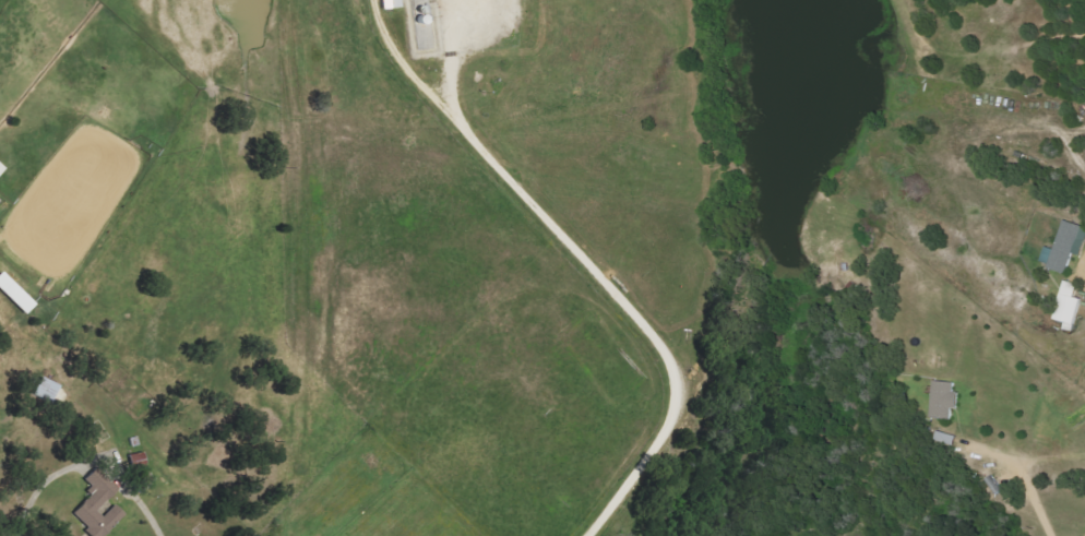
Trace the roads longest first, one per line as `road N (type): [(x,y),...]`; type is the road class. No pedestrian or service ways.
road 1 (residential): [(580,535),(647,464),(681,398),(672,361),(389,50),(373,0)]

